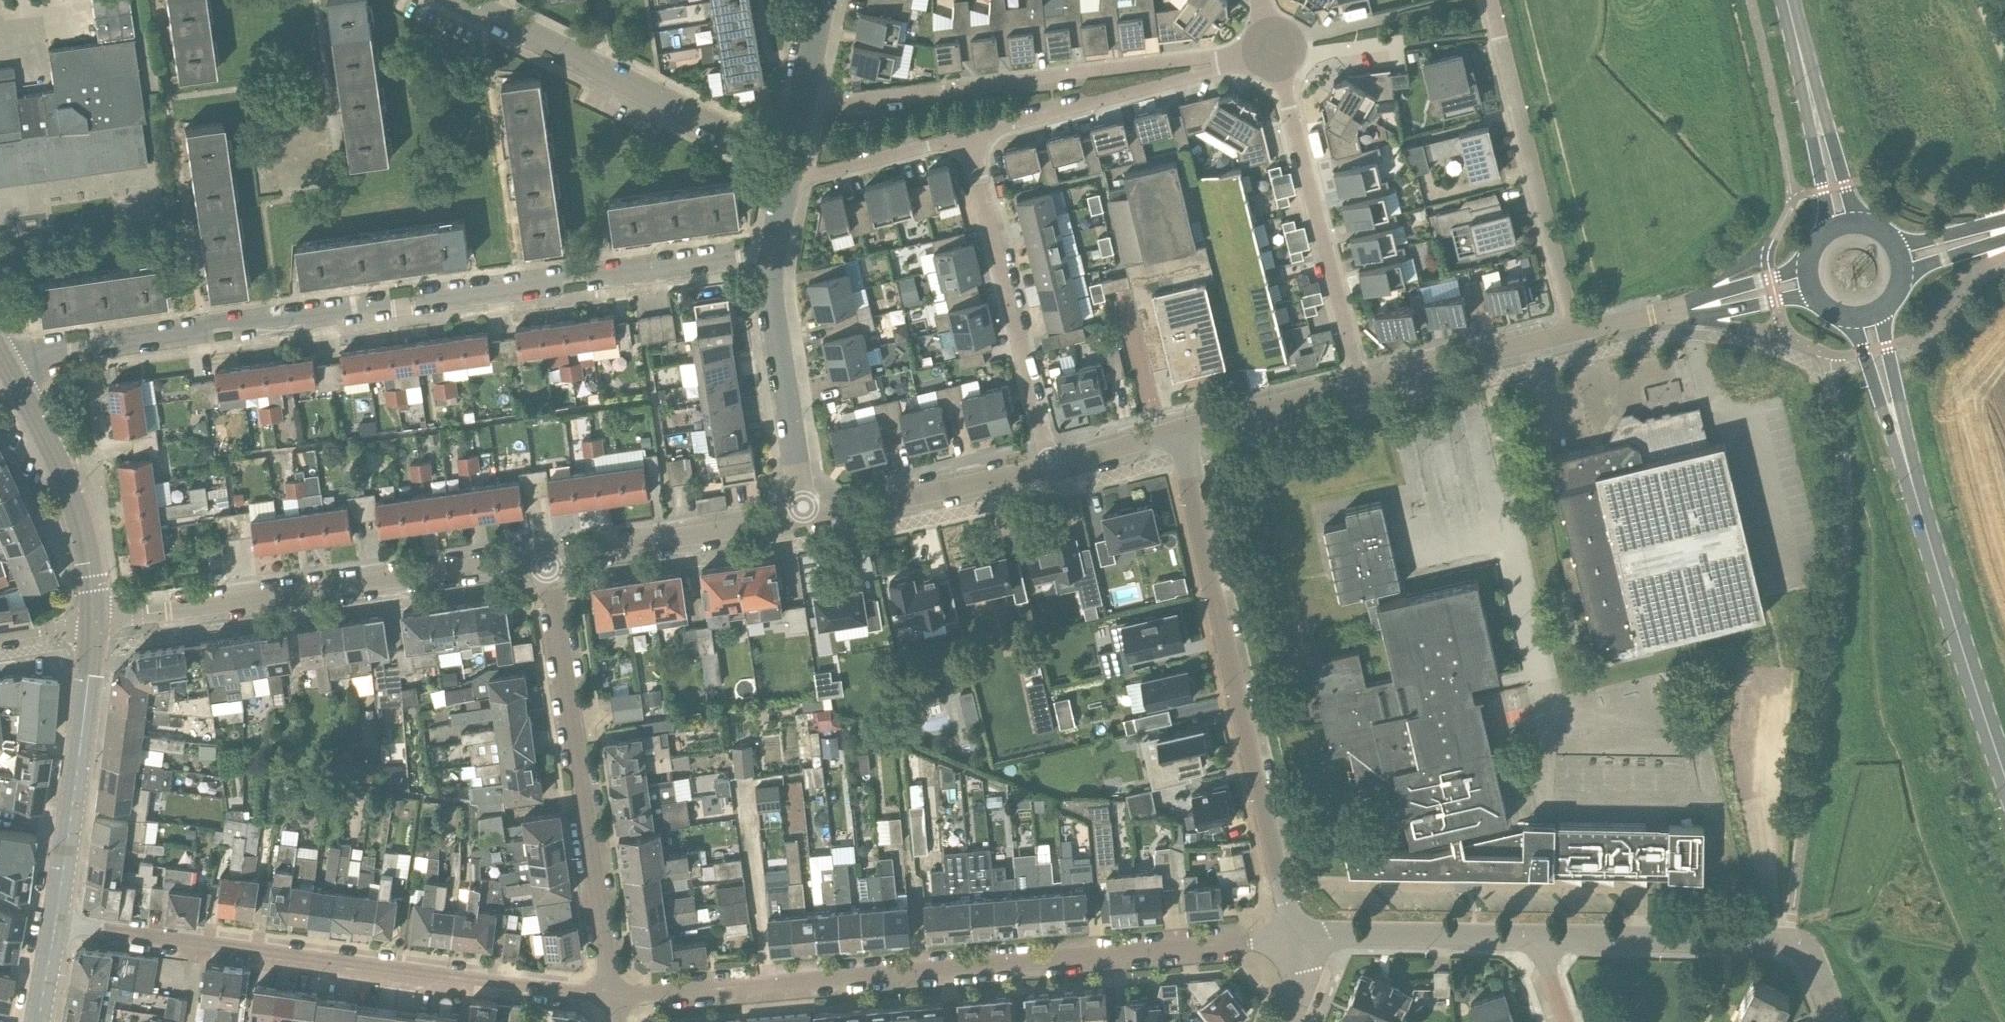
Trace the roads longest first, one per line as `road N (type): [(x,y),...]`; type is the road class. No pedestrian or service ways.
road 1 (residential): [(4,363),(772,252)]
road 2 (residential): [(613,997),(1298,937)]
road 3 (residential): [(56,925),(613,997)]
road 4 (residential): [(1298,937),(1179,428)]
road 5 (residential): [(548,557),(96,621)]
road 6 (residential): [(613,997),(548,557)]
road 7 (residential): [(804,105),(1173,59),(1199,72)]
road 8 (residential): [(791,167),(465,0)]
road 9 (residential): [(1576,334),(1488,0)]
road 10 (residential): [(1359,384),(1272,53)]
road 11 (residential): [(1051,466),(966,136)]
road 12 (primary): [(2004,773),(1908,465)]
road 13 (tertiary): [(56,925),(96,621)]
road 14 (tertiary): [(96,621),(69,483),(4,363)]
road 15 (residential): [(807,516),(776,337),(772,252)]
road 16 (residential): [(548,557),(807,516)]
road 17 (residential): [(1537,935),(1790,942)]
road 18 (residential): [(807,516),(1051,466)]
road 19 (residential): [(966,136),(1199,72)]
road 20 (residential): [(1298,937),(1537,935)]
road 21 (residential): [(1359,384),(1576,334)]
road 22 (residential): [(1179,428),(1359,384)]
road 23 (residential): [(791,167),(814,172),(966,136)]
road 24 (primary): [(1908,465),(1887,315)]
road 25 (primary): [(1851,326),(1908,465)]
road 26 (residential): [(1051,466),(1179,428)]
road 27 (residential): [(1683,311),(1808,298)]
road 28 (residential): [(1801,272),(1683,311)]

